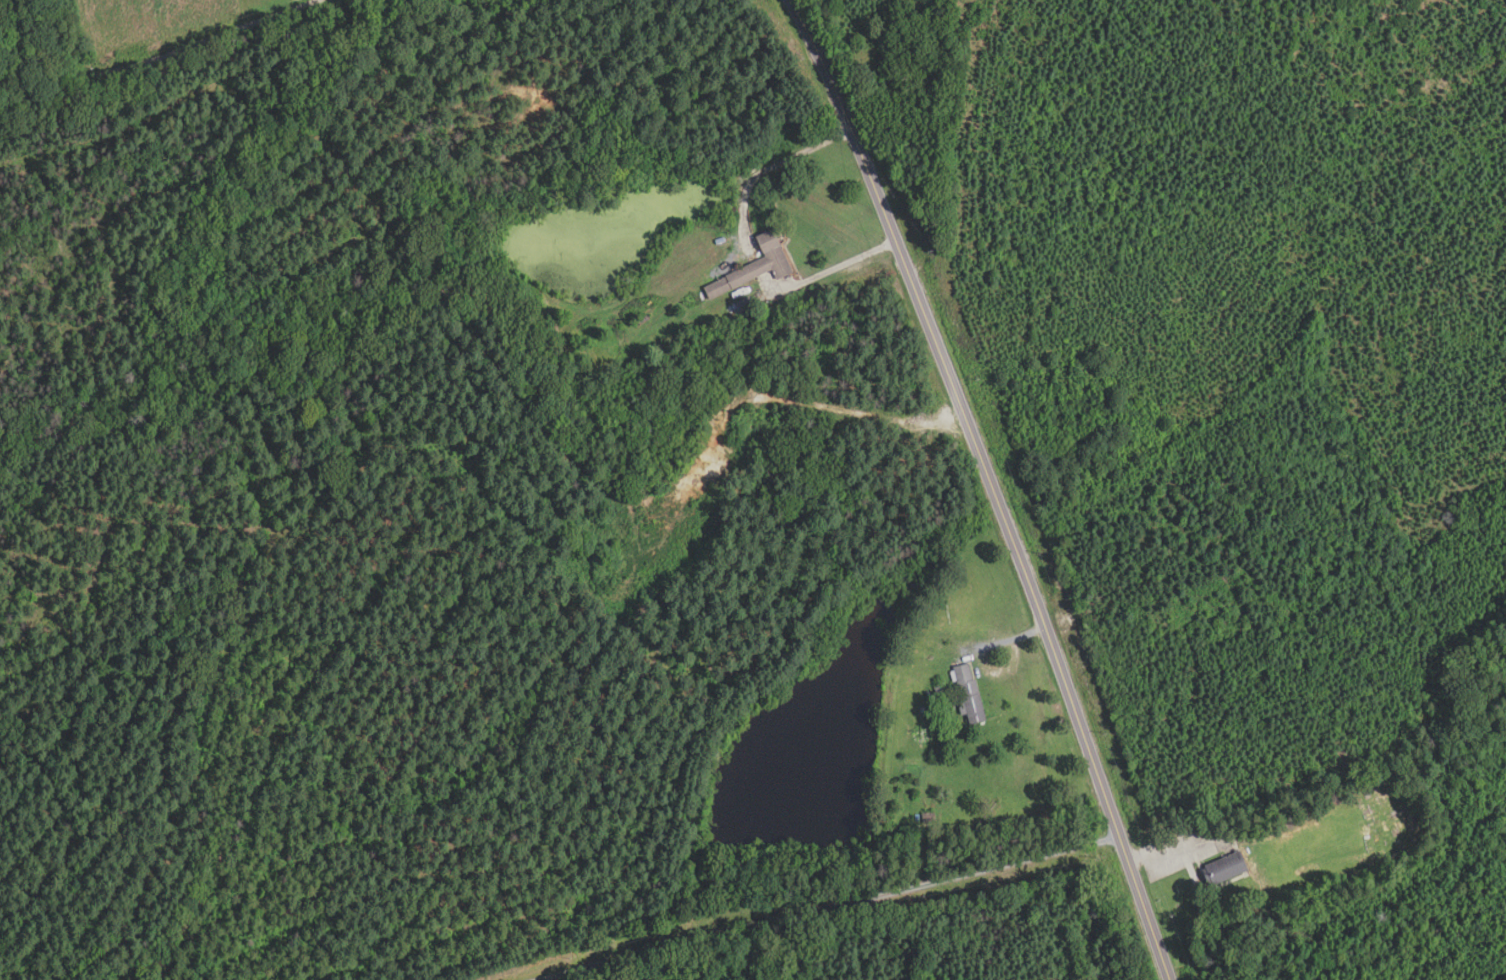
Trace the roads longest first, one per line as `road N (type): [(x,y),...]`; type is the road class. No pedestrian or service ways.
road 1 (tertiary): [(1171,979),(977,444),(797,0)]

